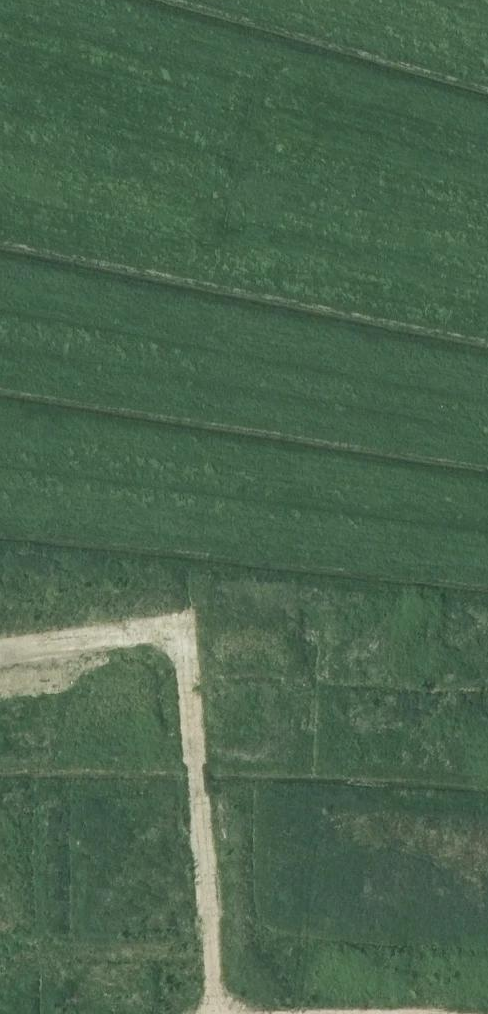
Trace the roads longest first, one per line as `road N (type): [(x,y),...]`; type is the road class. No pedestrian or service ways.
road 1 (tertiary): [(121,403),(228,87),(0,26)]
road 2 (track): [(0,661),(183,637),(214,1013)]
road 3 (unclassified): [(121,403),(149,440),(487,624)]
road 4 (tertiary): [(0,408),(121,403)]

